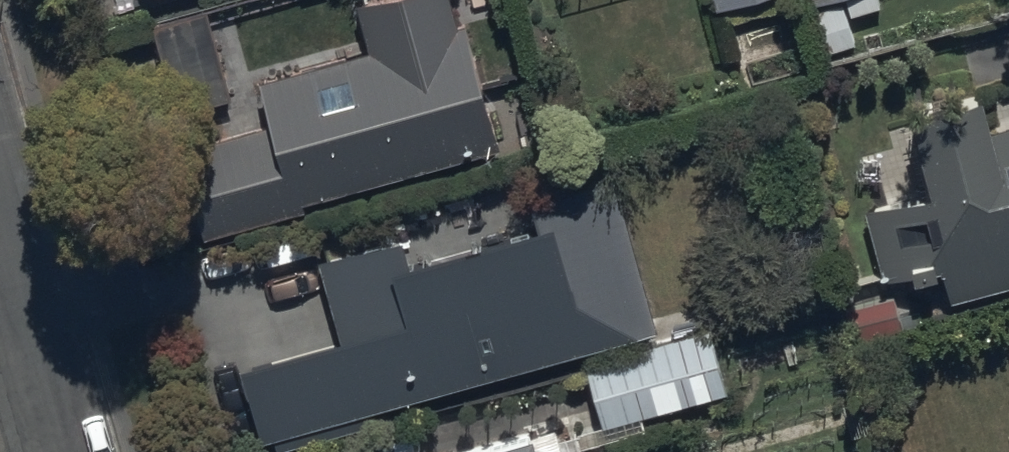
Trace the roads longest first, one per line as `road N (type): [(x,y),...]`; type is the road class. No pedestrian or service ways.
road 1 (residential): [(0,224),(63,451)]

